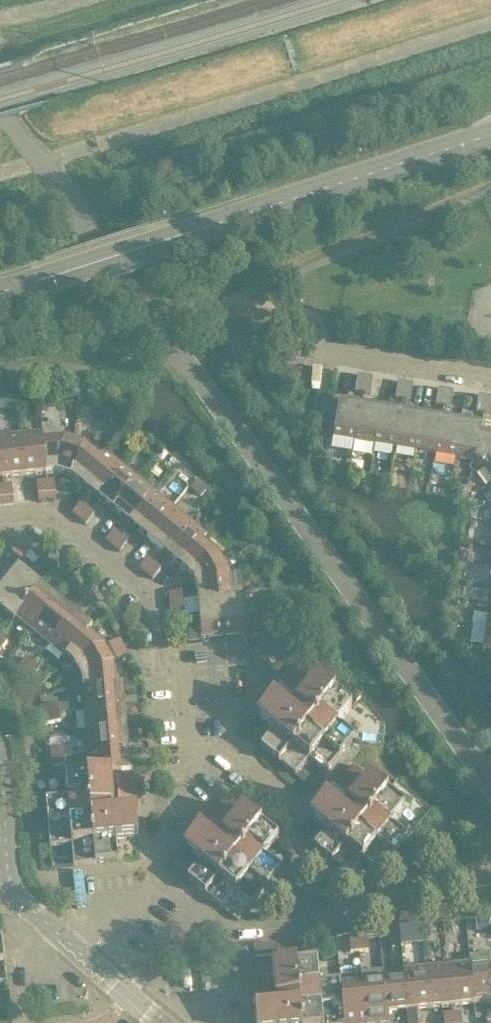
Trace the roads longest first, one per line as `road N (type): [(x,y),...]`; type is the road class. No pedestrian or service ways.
road 1 (secondary): [(0,292),(490,137)]
road 2 (residential): [(290,800),(235,759),(195,760),(187,689),(164,655),(153,595),(51,514),(0,520)]
road 3 (residential): [(160,1022),(25,905),(10,876)]
road 4 (residential): [(490,379),(312,350)]

